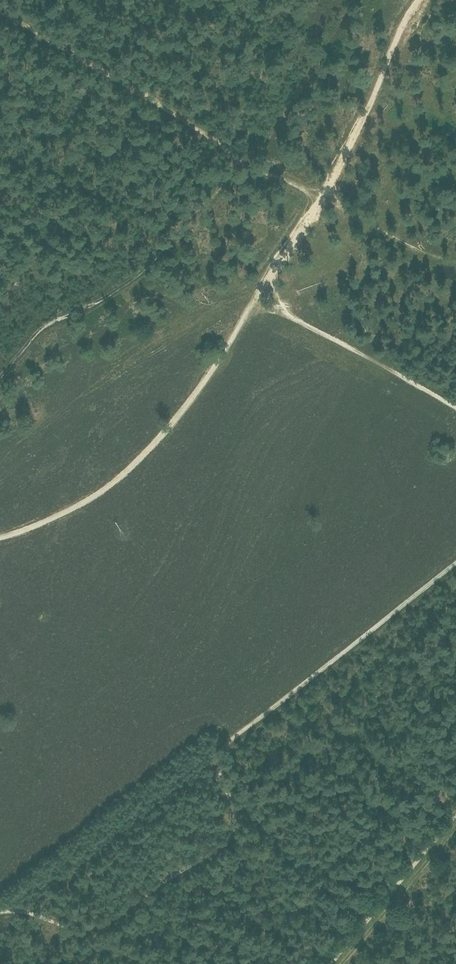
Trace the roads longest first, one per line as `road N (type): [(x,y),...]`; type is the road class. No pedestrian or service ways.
road 1 (track): [(455,561),(231,739),(219,767),(235,810),(225,843),(93,927),(0,911)]
road 2 (track): [(0,9),(321,200)]
road 3 (track): [(253,301),(207,377),(138,460),(77,506),(0,537)]
road 4 (track): [(321,200),(253,301),(455,409)]
road 5 (track): [(0,377),(44,325),(96,303),(146,268),(241,156)]
road 6 (track): [(321,200),(421,0)]
road 7 (track): [(339,963),(455,825)]
road 8 (track): [(455,271),(321,200)]

